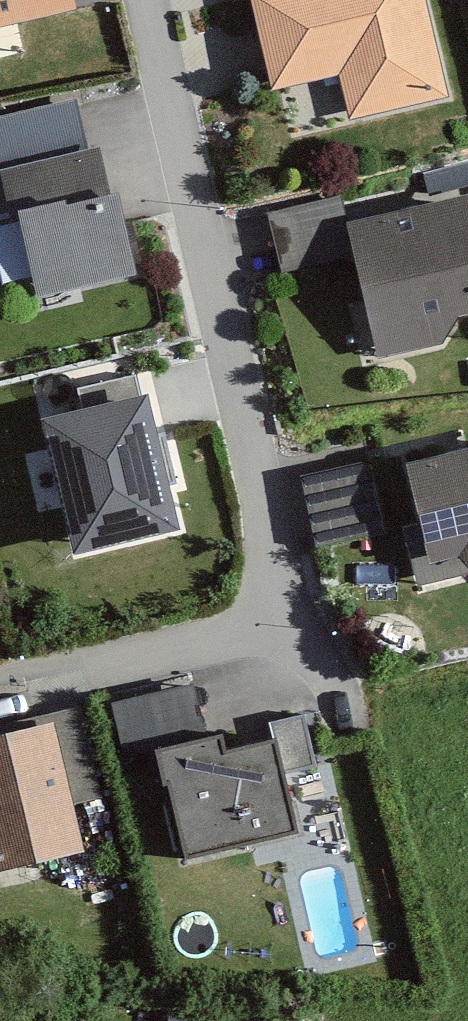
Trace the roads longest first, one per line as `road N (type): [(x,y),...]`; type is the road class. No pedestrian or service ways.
road 1 (residential): [(143,0),(286,612),(211,641),(54,673)]

